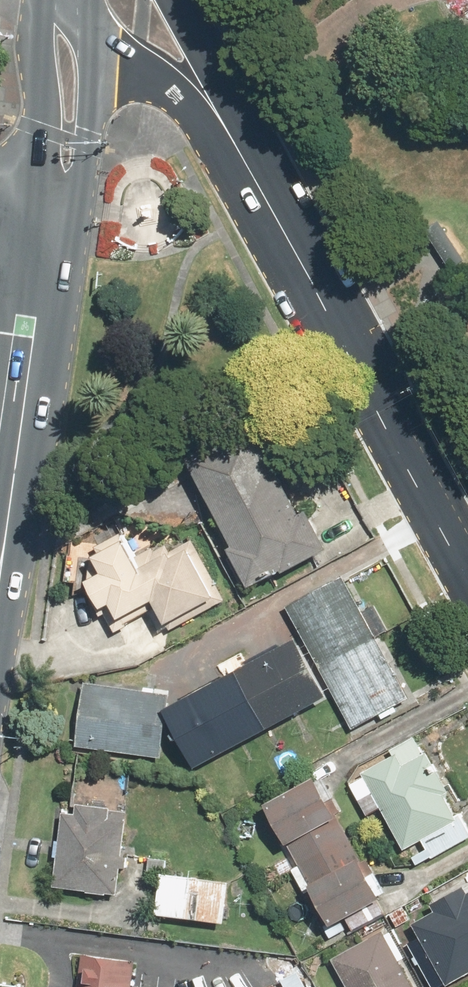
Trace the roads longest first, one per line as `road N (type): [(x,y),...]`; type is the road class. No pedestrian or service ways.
road 1 (secondary): [(224,122),(467,570)]
road 2 (primary): [(0,552),(55,205)]
road 3 (primary): [(55,205),(37,54),(39,0)]
road 4 (primary): [(90,32),(85,144),(55,205)]
road 5 (secondary): [(224,122),(189,90),(90,32)]
road 6 (secondary): [(175,0),(224,122)]

